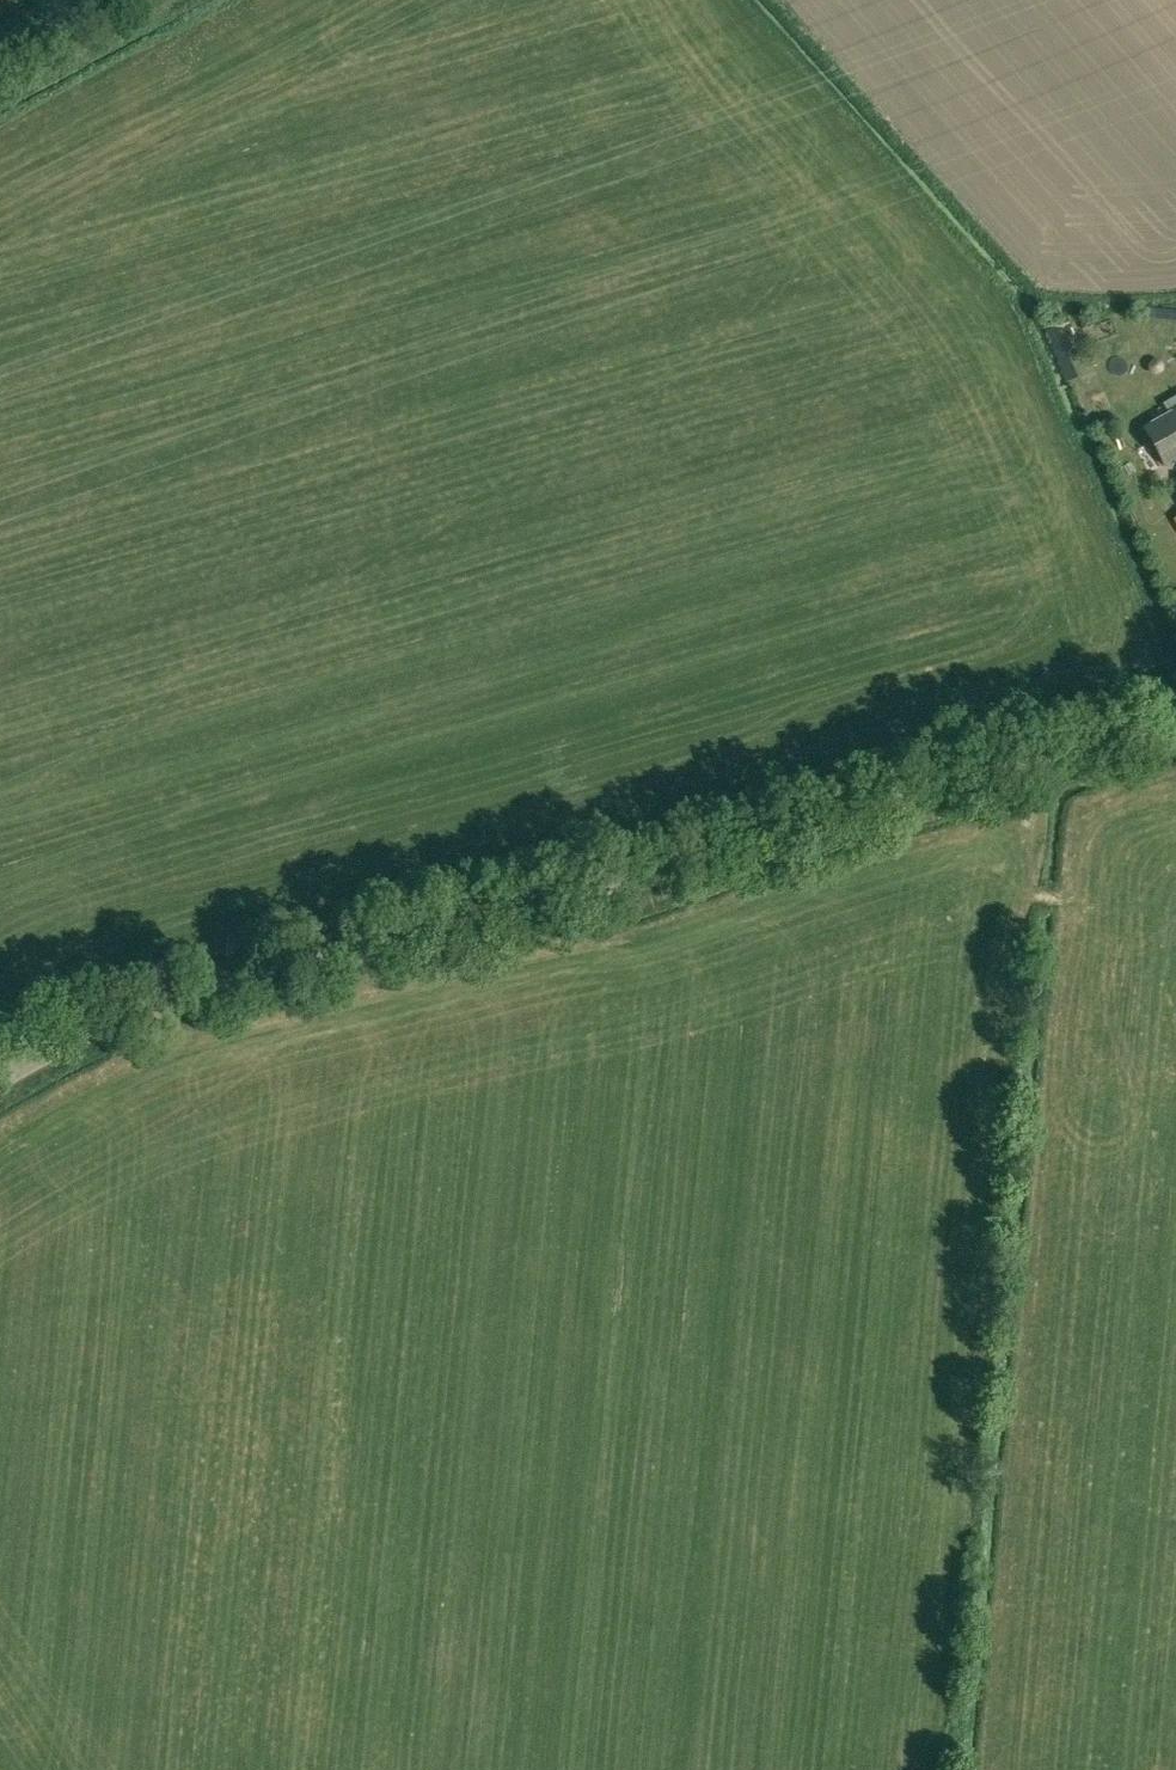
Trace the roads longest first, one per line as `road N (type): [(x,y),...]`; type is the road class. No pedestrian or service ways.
road 1 (unclassified): [(0,1082),(147,1014),(1175,730)]
road 2 (unclassified): [(116,0),(0,60)]

